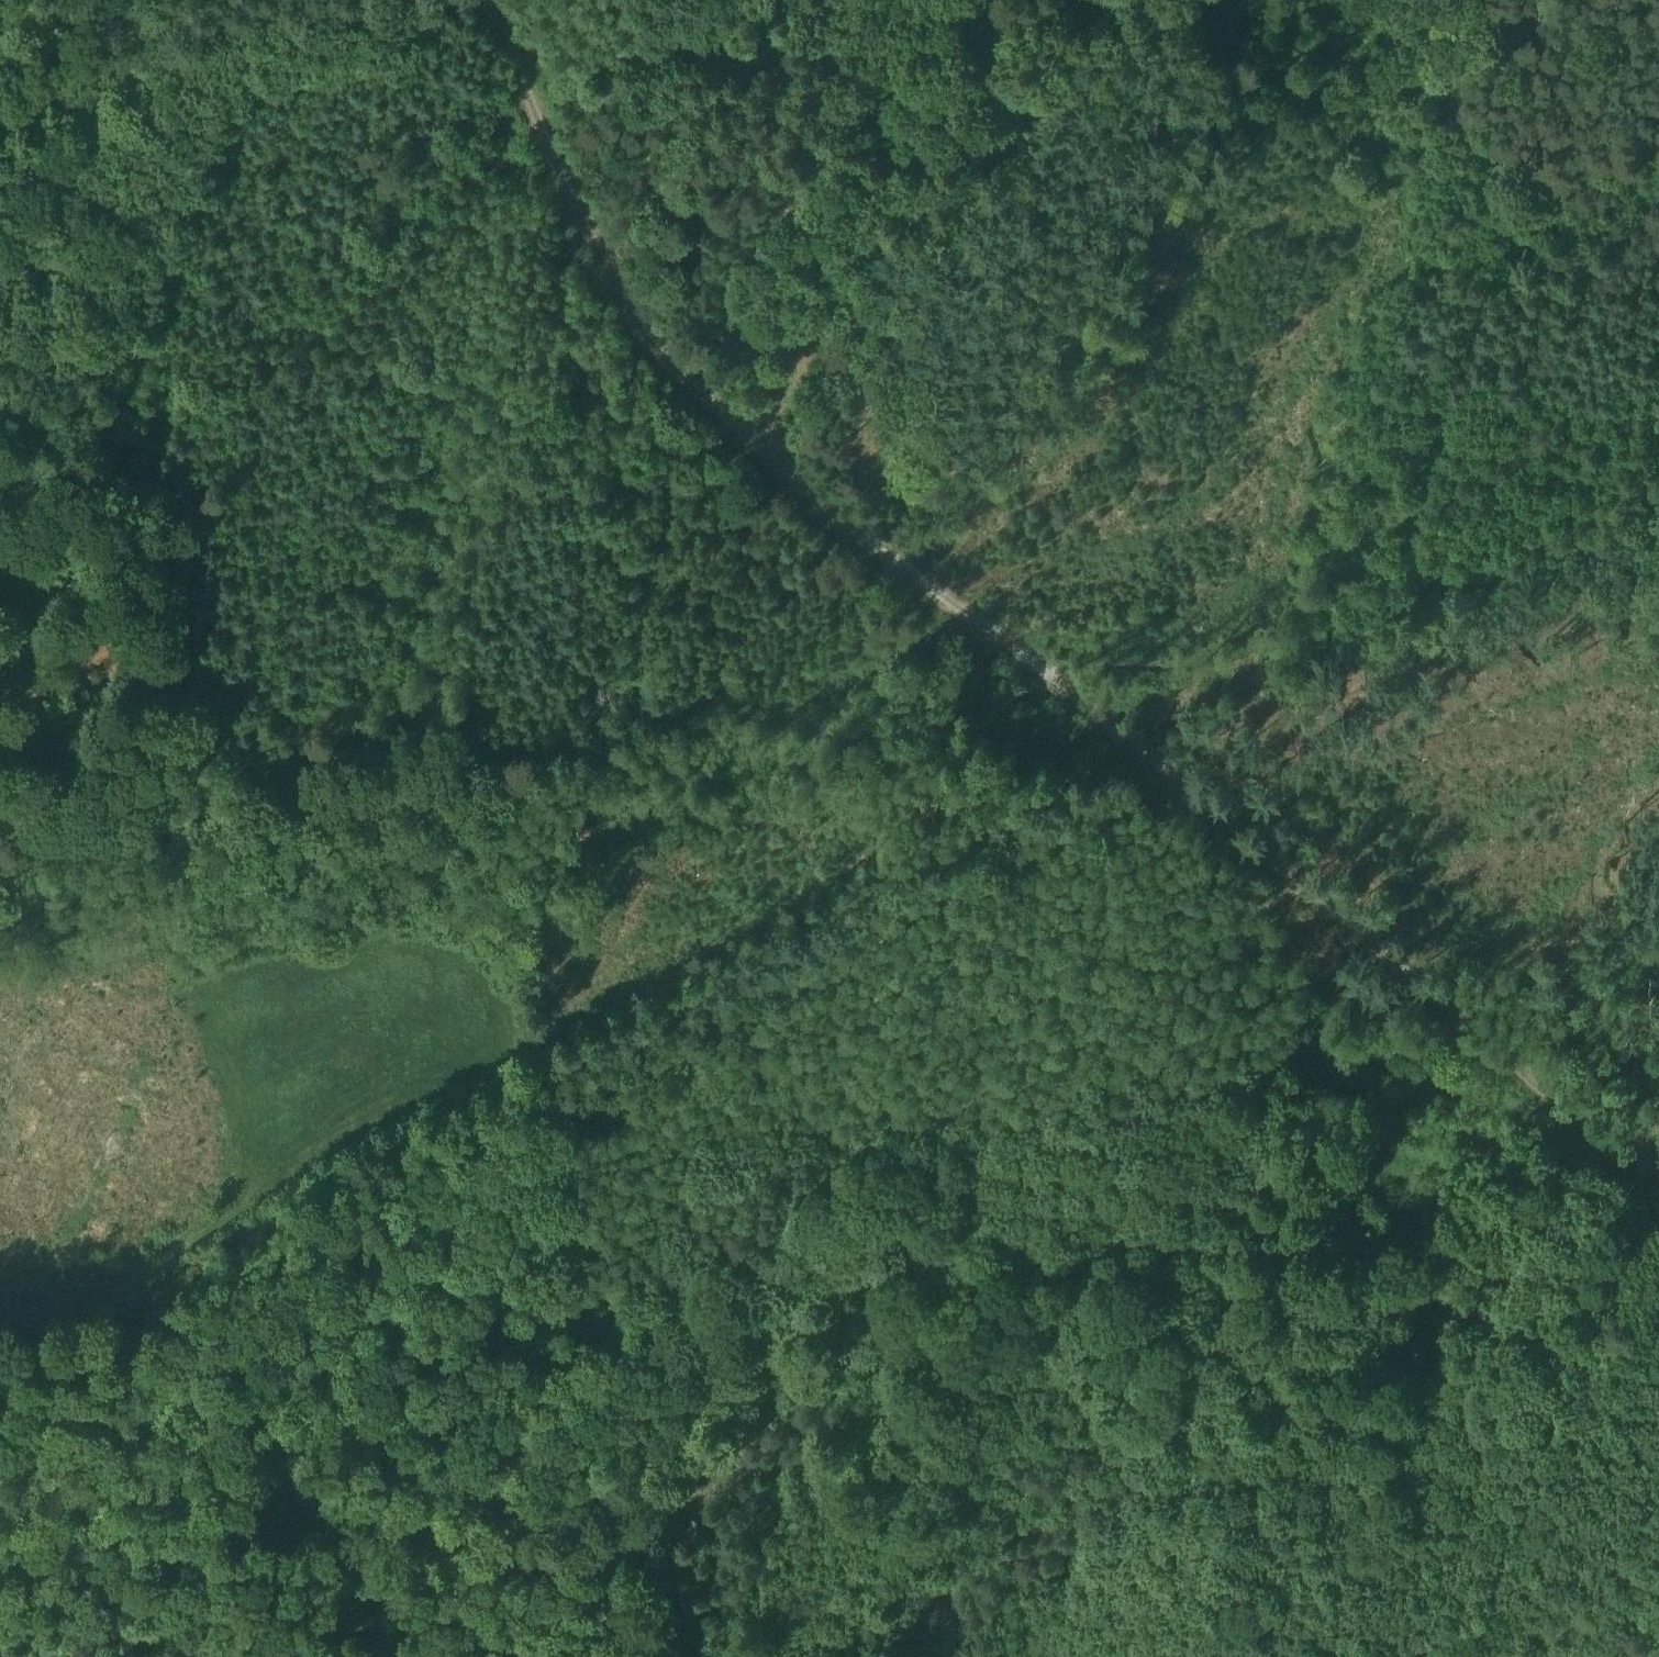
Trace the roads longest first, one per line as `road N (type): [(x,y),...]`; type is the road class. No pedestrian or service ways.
road 1 (track): [(494,0),(672,414),(1153,764),(1658,1186)]

